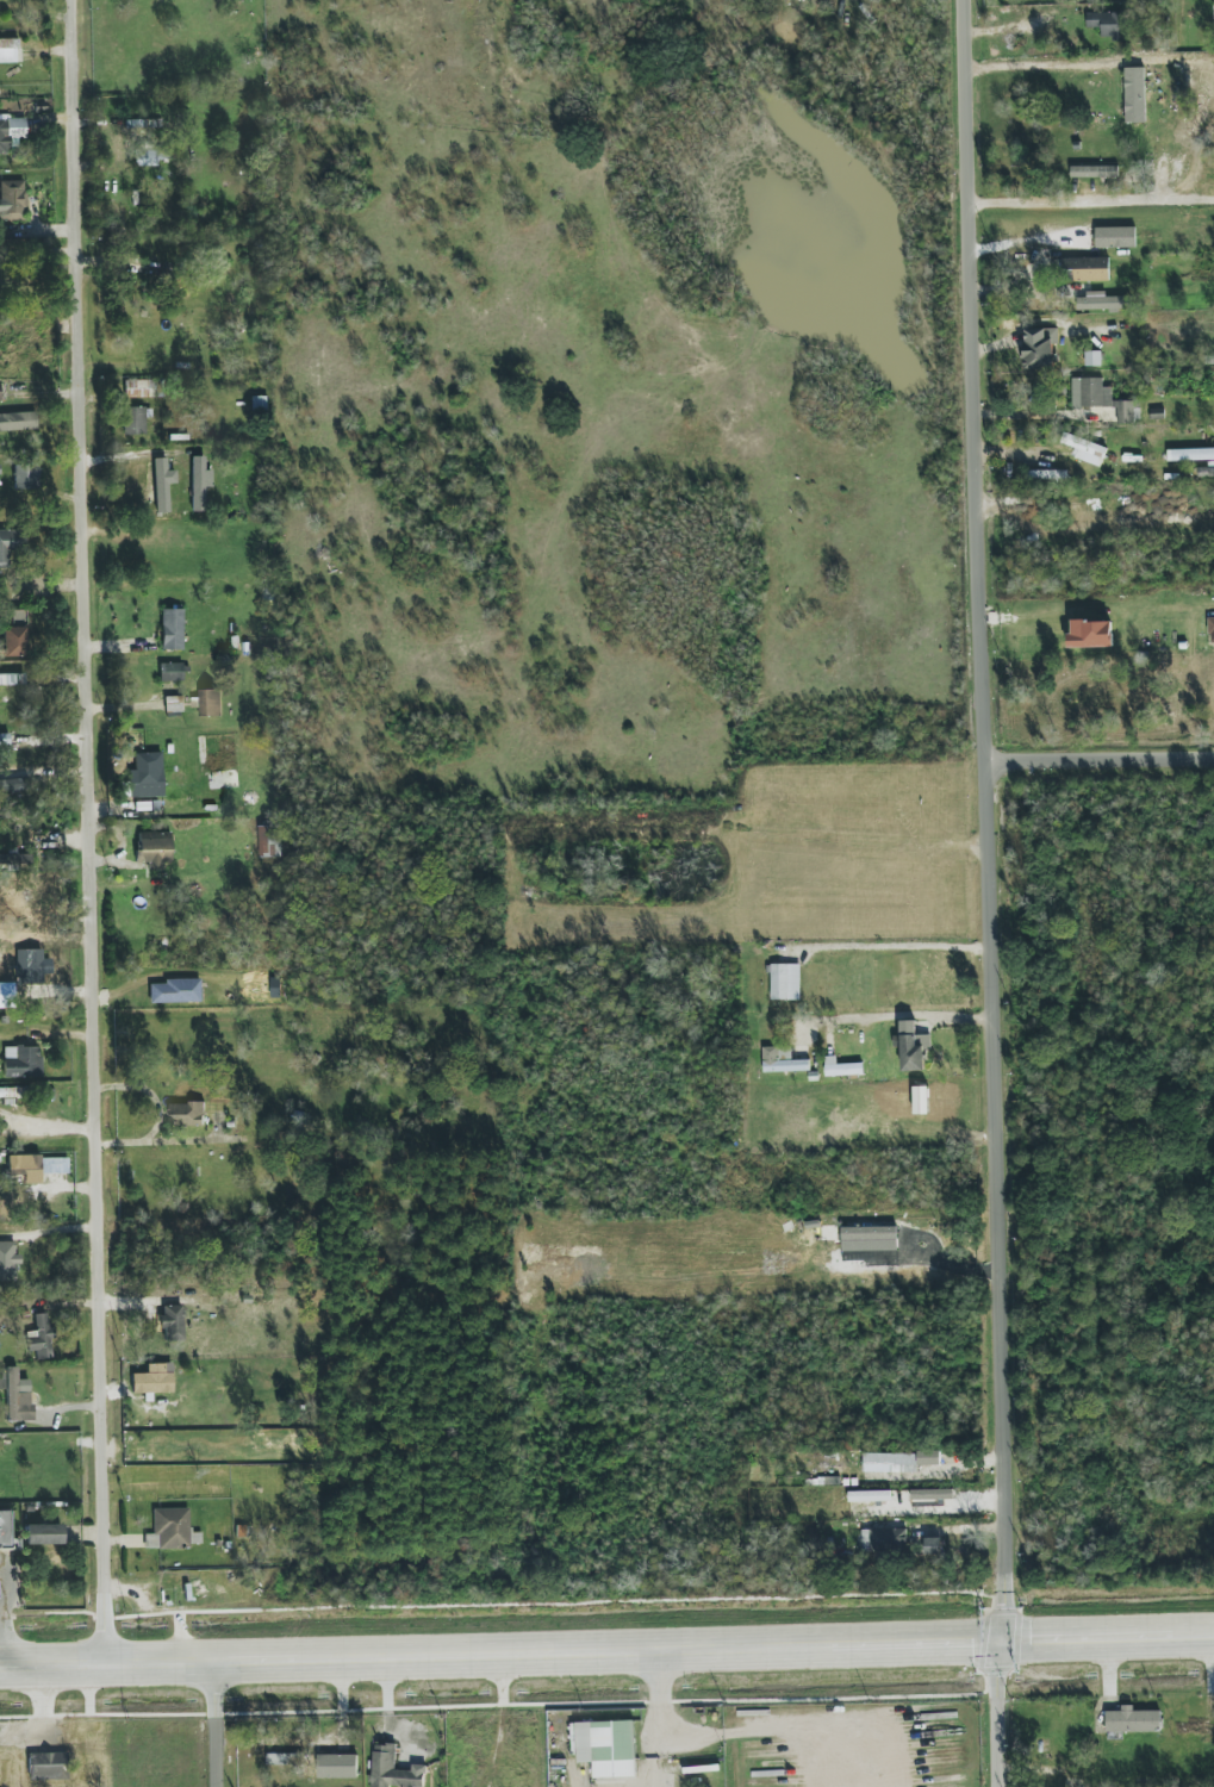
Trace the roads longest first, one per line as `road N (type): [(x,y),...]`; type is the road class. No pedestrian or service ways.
road 1 (residential): [(104,1639),(68,0)]
road 2 (tertiary): [(1213,1640),(0,1662)]
road 3 (residential): [(998,1645),(1007,1569),(1006,1252),(988,762)]
road 4 (residential): [(988,762),(971,0)]
road 5 (residential): [(973,335),(1213,332)]
road 6 (residential): [(1213,757),(988,762)]
road 7 (tertiary): [(999,1786),(998,1645)]
road 8 (residential): [(217,1786),(212,1661)]

